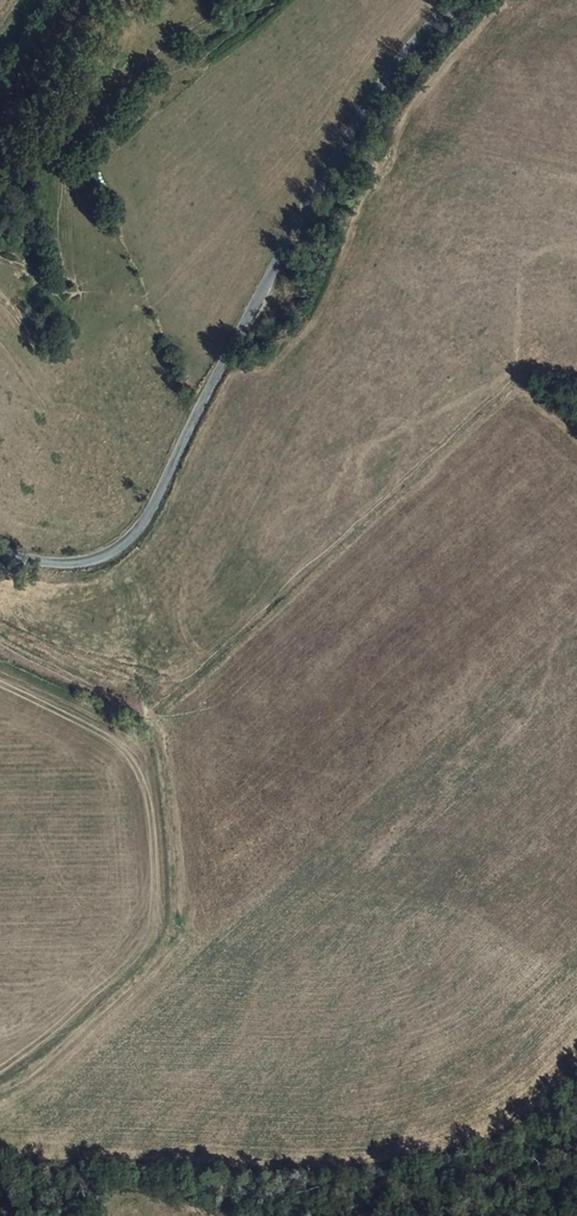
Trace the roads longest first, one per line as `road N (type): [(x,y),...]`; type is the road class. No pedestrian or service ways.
road 1 (unclassified): [(471,0),(405,54),(350,135),(147,519),(107,555),(51,566),(0,559)]

